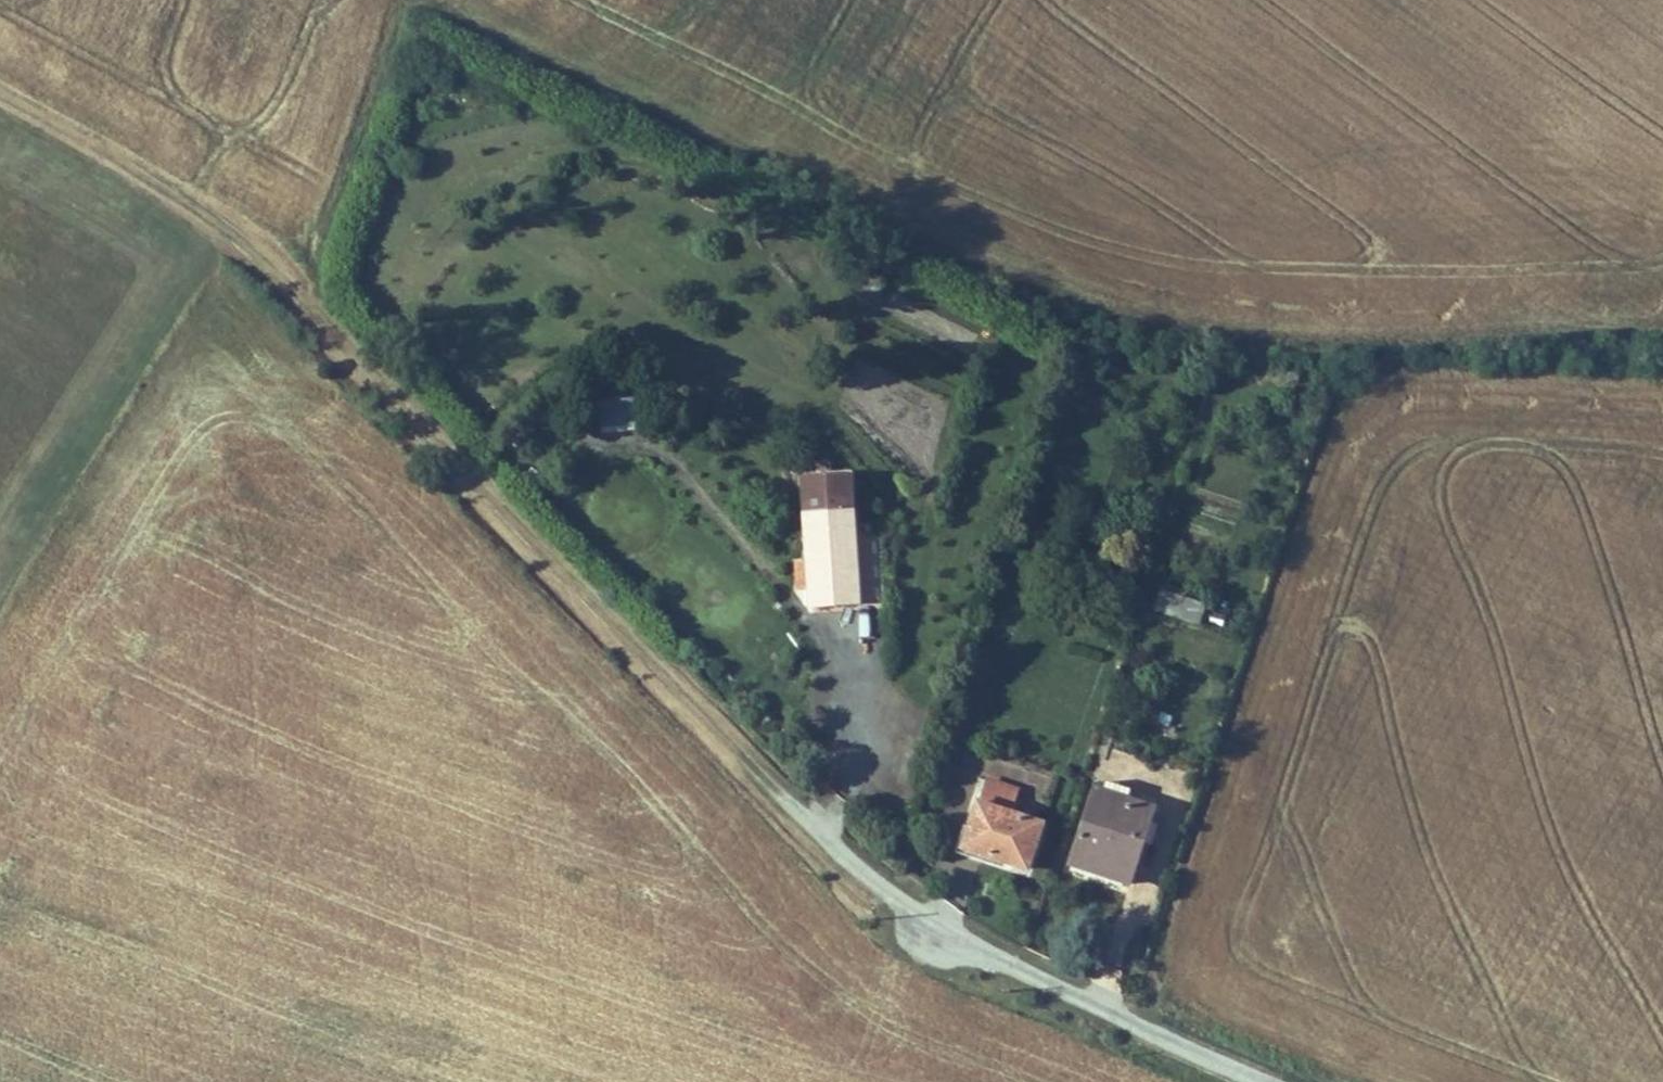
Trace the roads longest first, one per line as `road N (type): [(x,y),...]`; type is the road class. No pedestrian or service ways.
road 1 (track): [(0,89),(89,134),(238,231),(792,802)]
road 2 (unclassified): [(1269,1081),(1016,969),(931,921),(792,802)]

